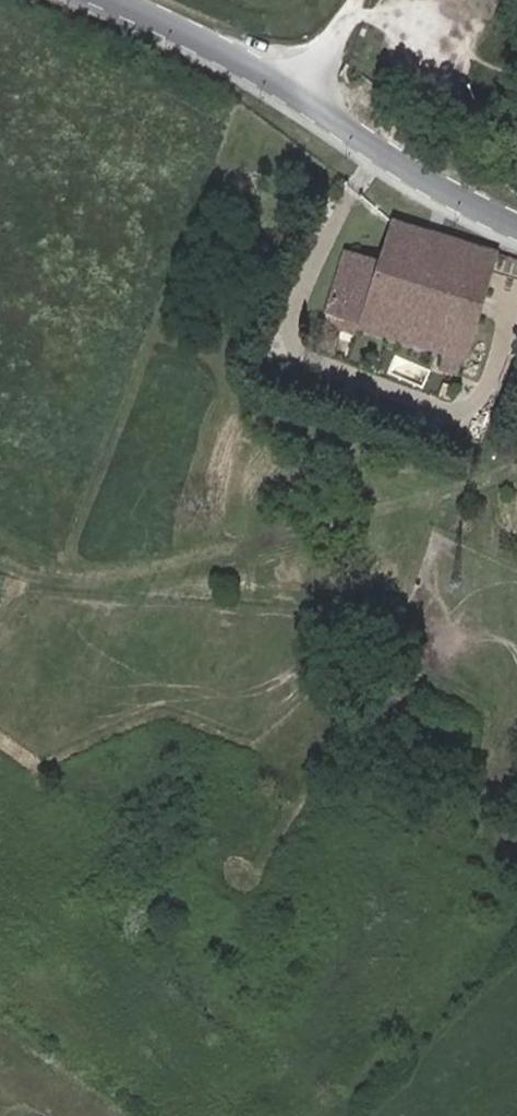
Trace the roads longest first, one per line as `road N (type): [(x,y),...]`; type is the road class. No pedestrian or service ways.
road 1 (residential): [(114,0),(228,57),(433,188),(516,228)]

